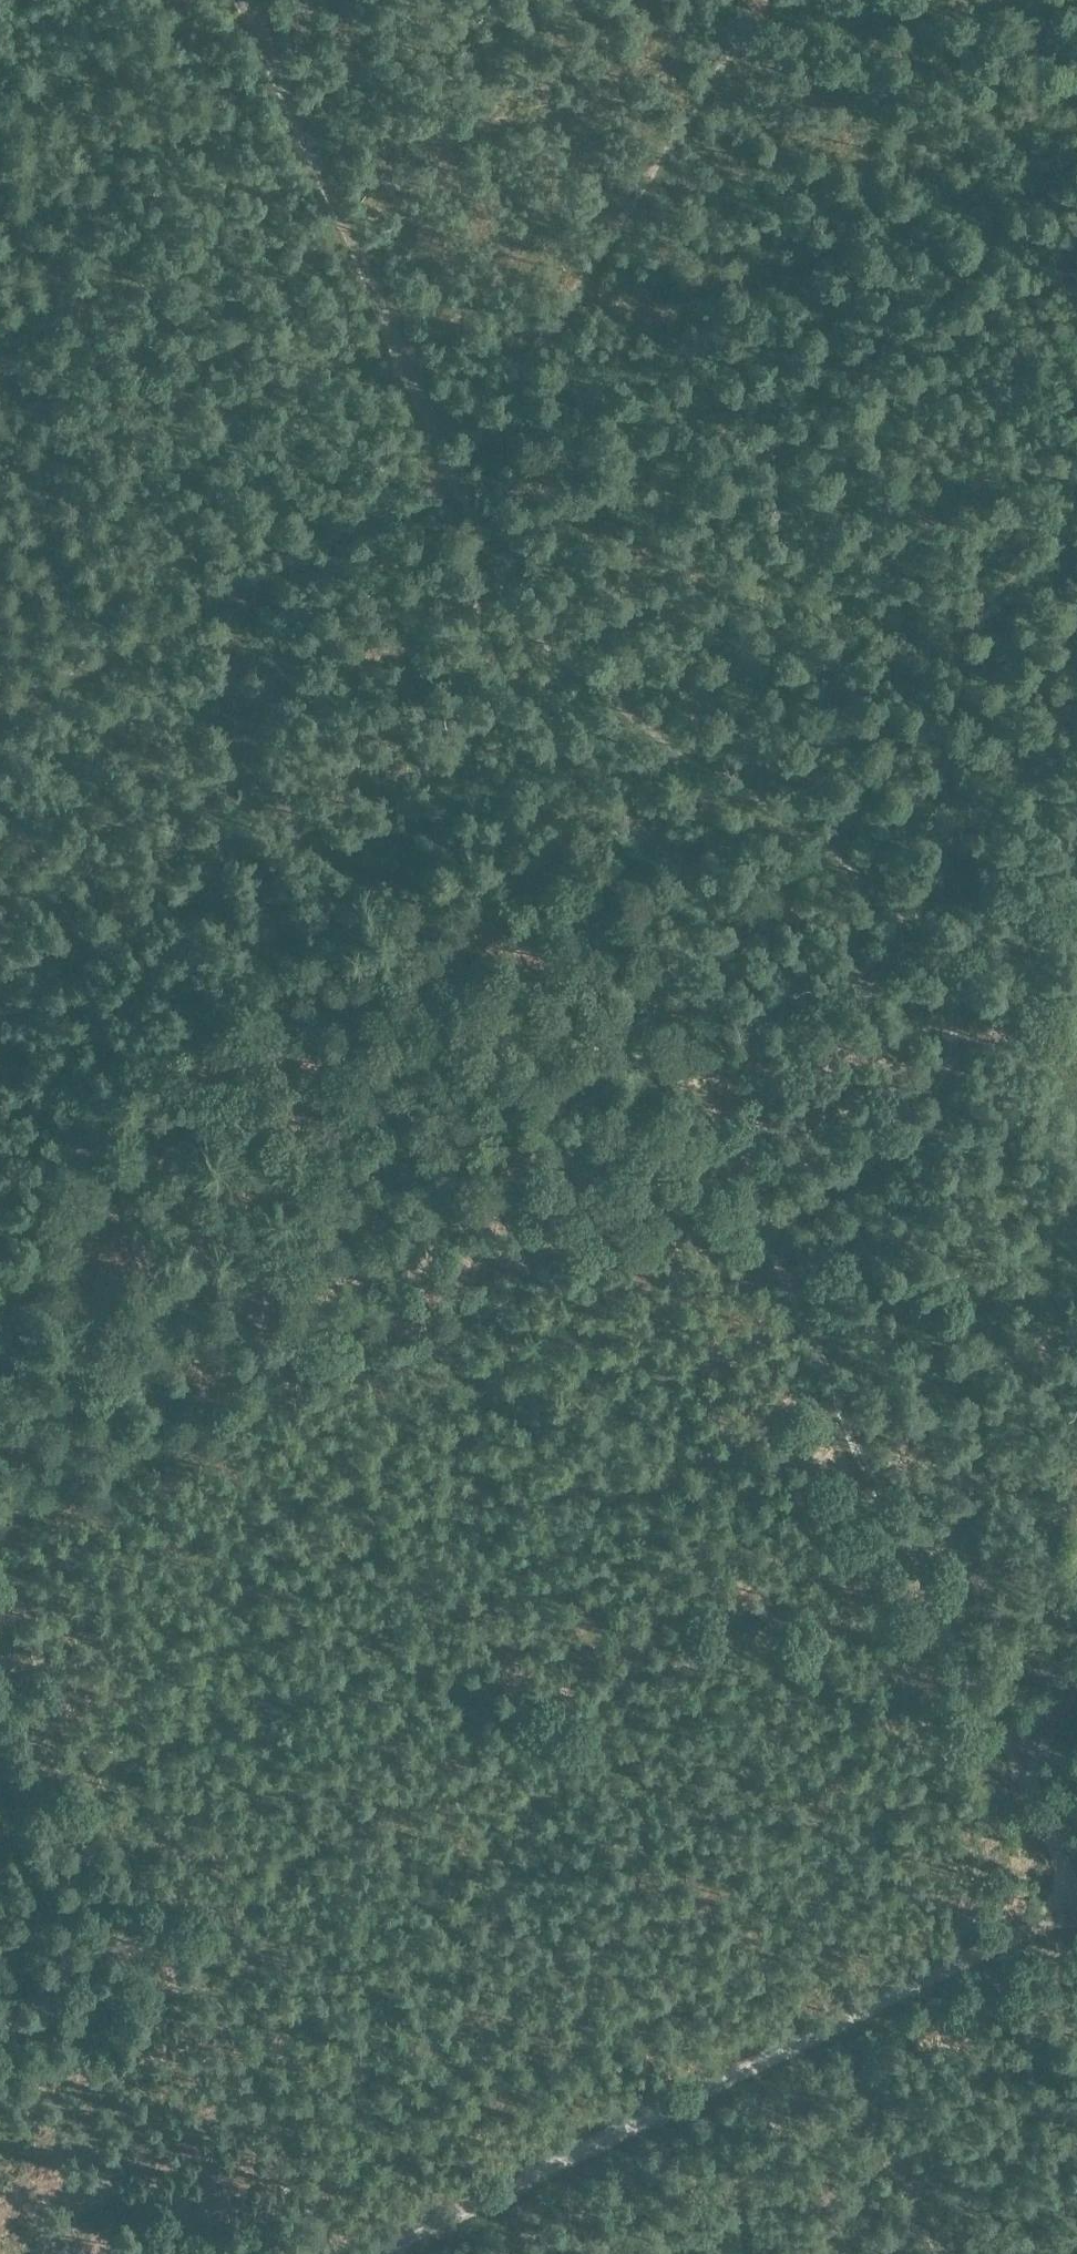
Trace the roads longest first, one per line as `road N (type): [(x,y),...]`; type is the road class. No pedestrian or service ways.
road 1 (track): [(1076,1896),(377,2253)]
road 2 (track): [(899,1538),(751,1204)]
road 3 (track): [(1015,1764),(899,1538)]
road 4 (track): [(1076,1896),(1015,1764)]

